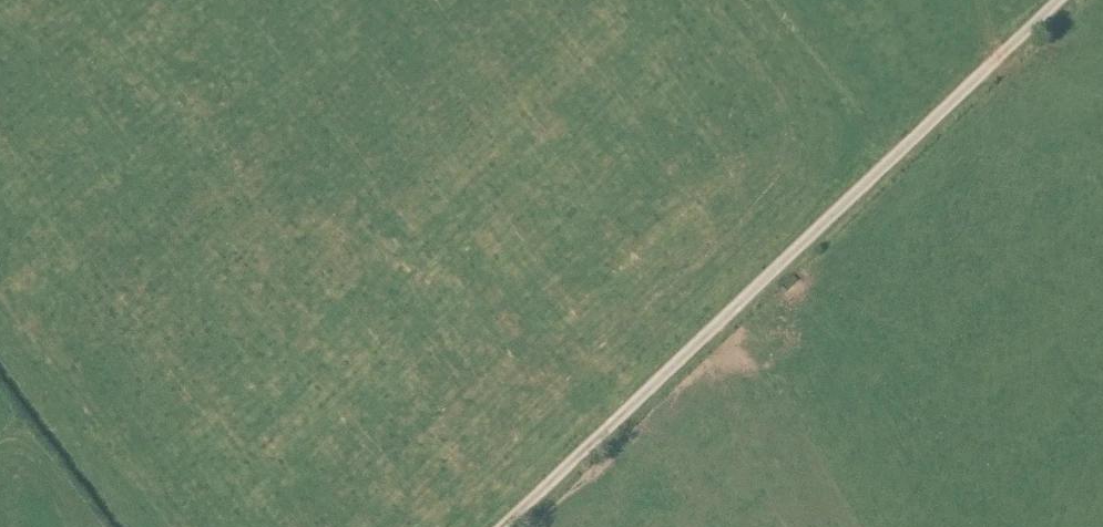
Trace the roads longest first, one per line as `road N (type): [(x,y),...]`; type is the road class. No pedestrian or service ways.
road 1 (track): [(1061,0),(505,526)]

